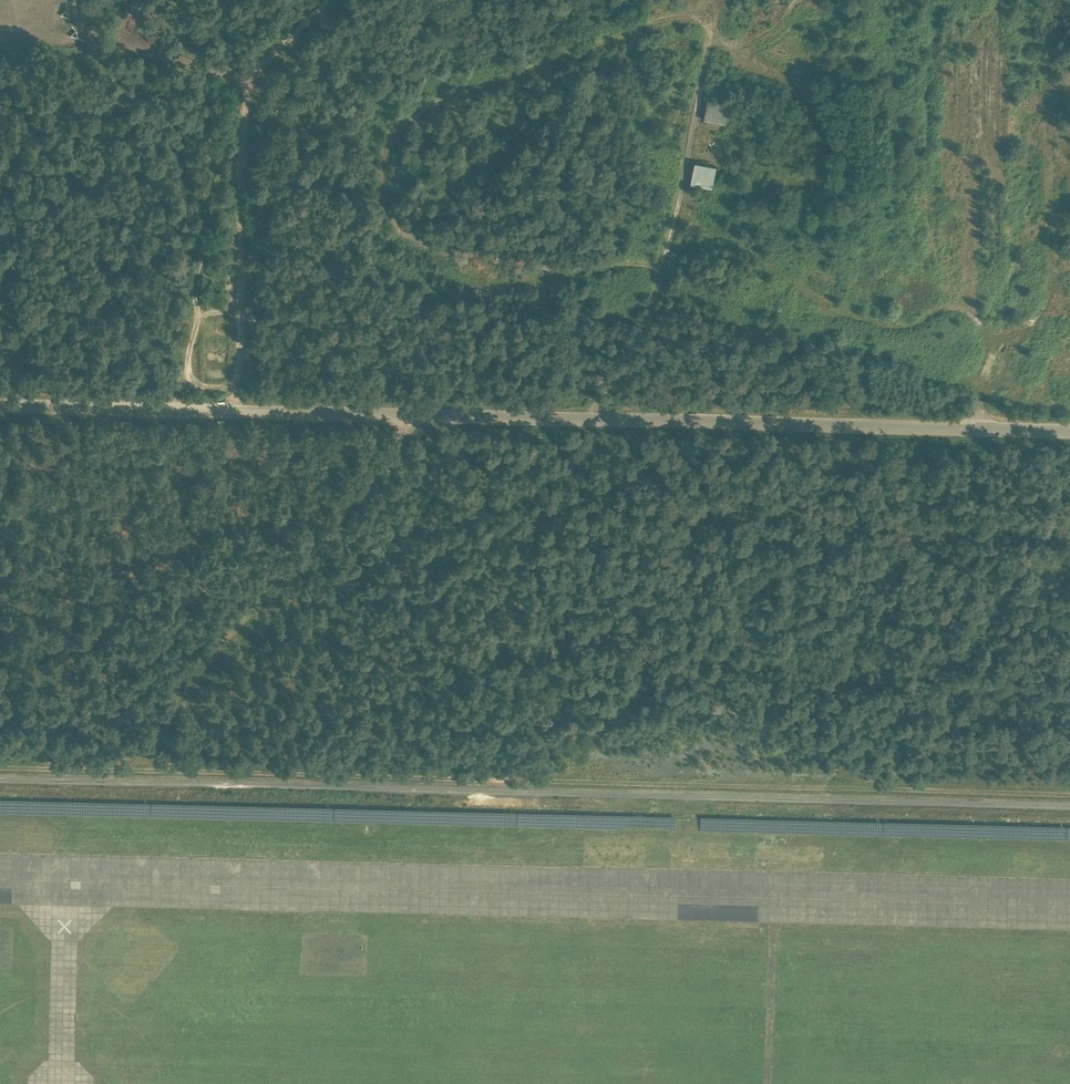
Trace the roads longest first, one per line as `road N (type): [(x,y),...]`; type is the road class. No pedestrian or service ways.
road 1 (unclassified): [(0,404),(1069,430)]
road 2 (track): [(660,283),(650,266),(637,264),(573,269),(433,252),(395,219),(384,153),(408,120),(442,101),(692,10),(709,13)]
road 3 (track): [(709,13),(700,91),(641,350),(586,418)]
road 4 (track): [(794,0),(786,20),(747,43),(724,43),(709,13)]

